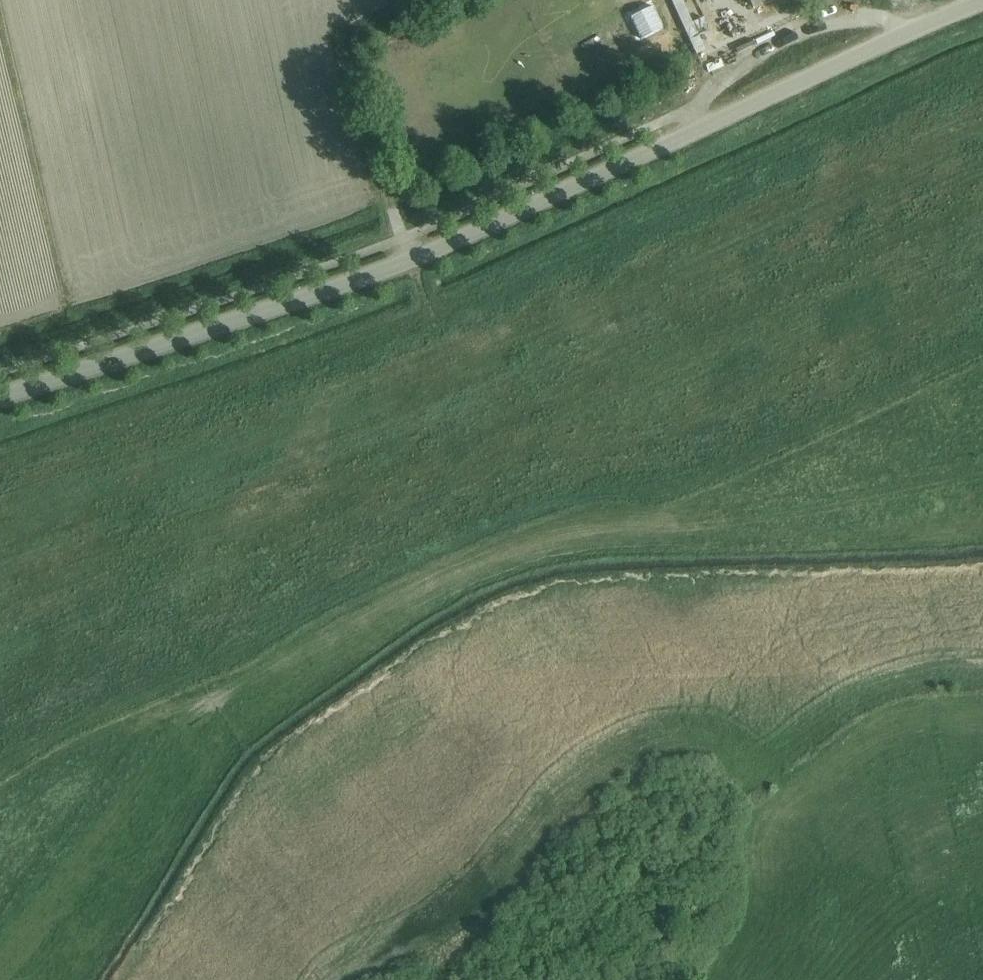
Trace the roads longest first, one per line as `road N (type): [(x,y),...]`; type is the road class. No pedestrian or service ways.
road 1 (unclassified): [(119,357),(410,260),(915,31)]
road 2 (residential): [(0,396),(119,357)]

